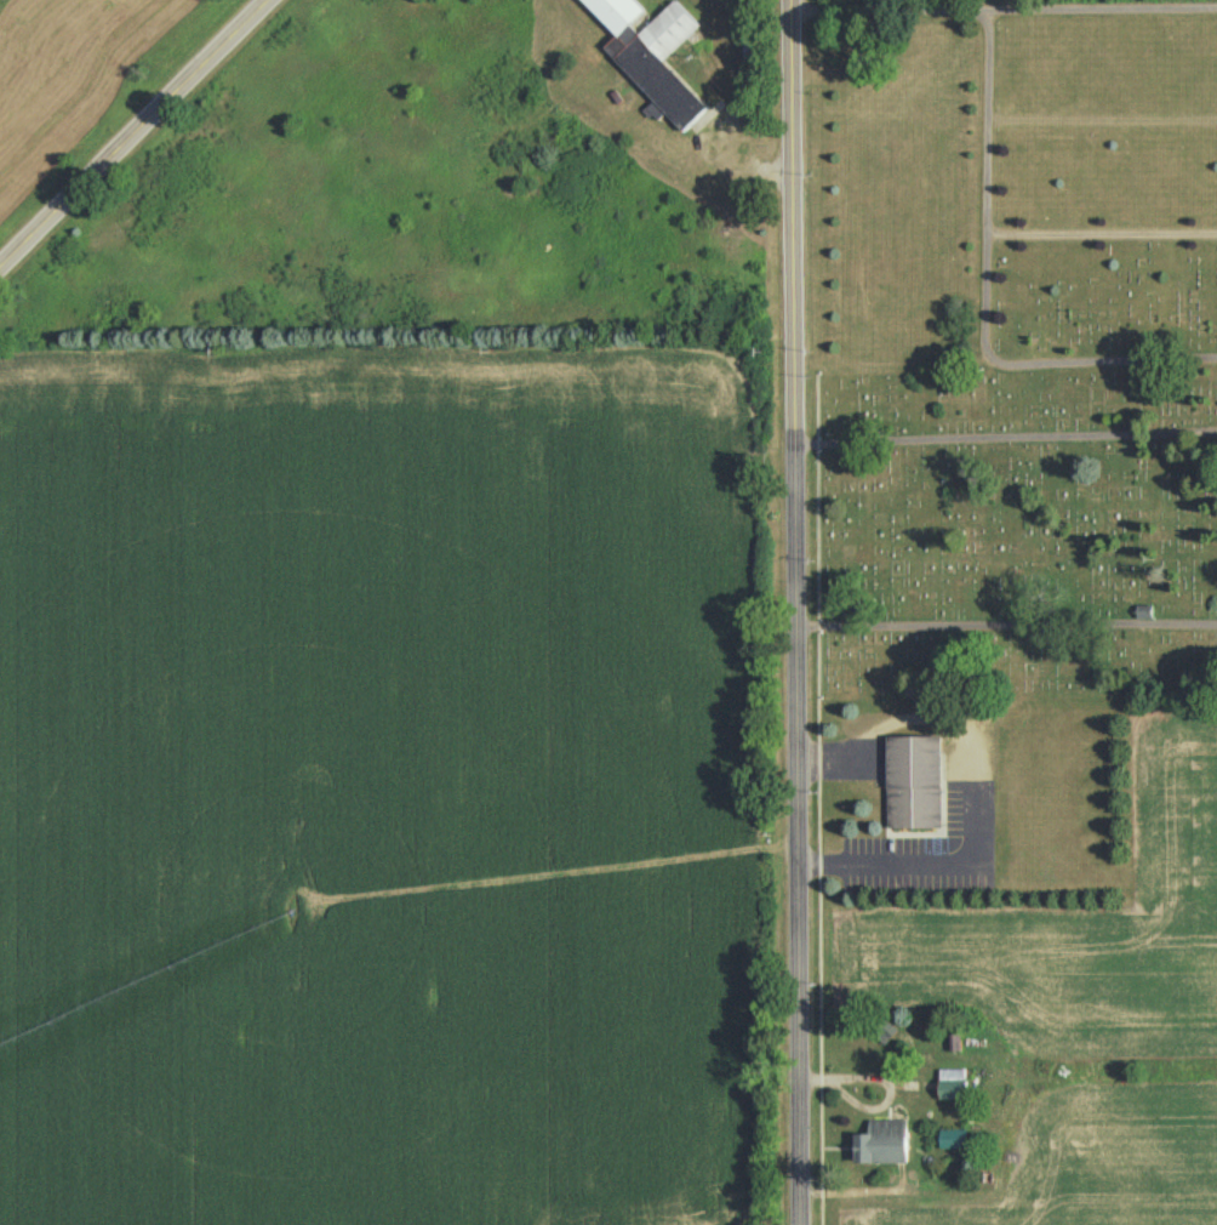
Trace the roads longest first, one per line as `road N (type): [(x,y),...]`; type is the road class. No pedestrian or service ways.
road 1 (residential): [(794,1224),(798,565)]
road 2 (residential): [(798,565),(791,0)]
road 3 (tertiary): [(0,263),(266,0)]

